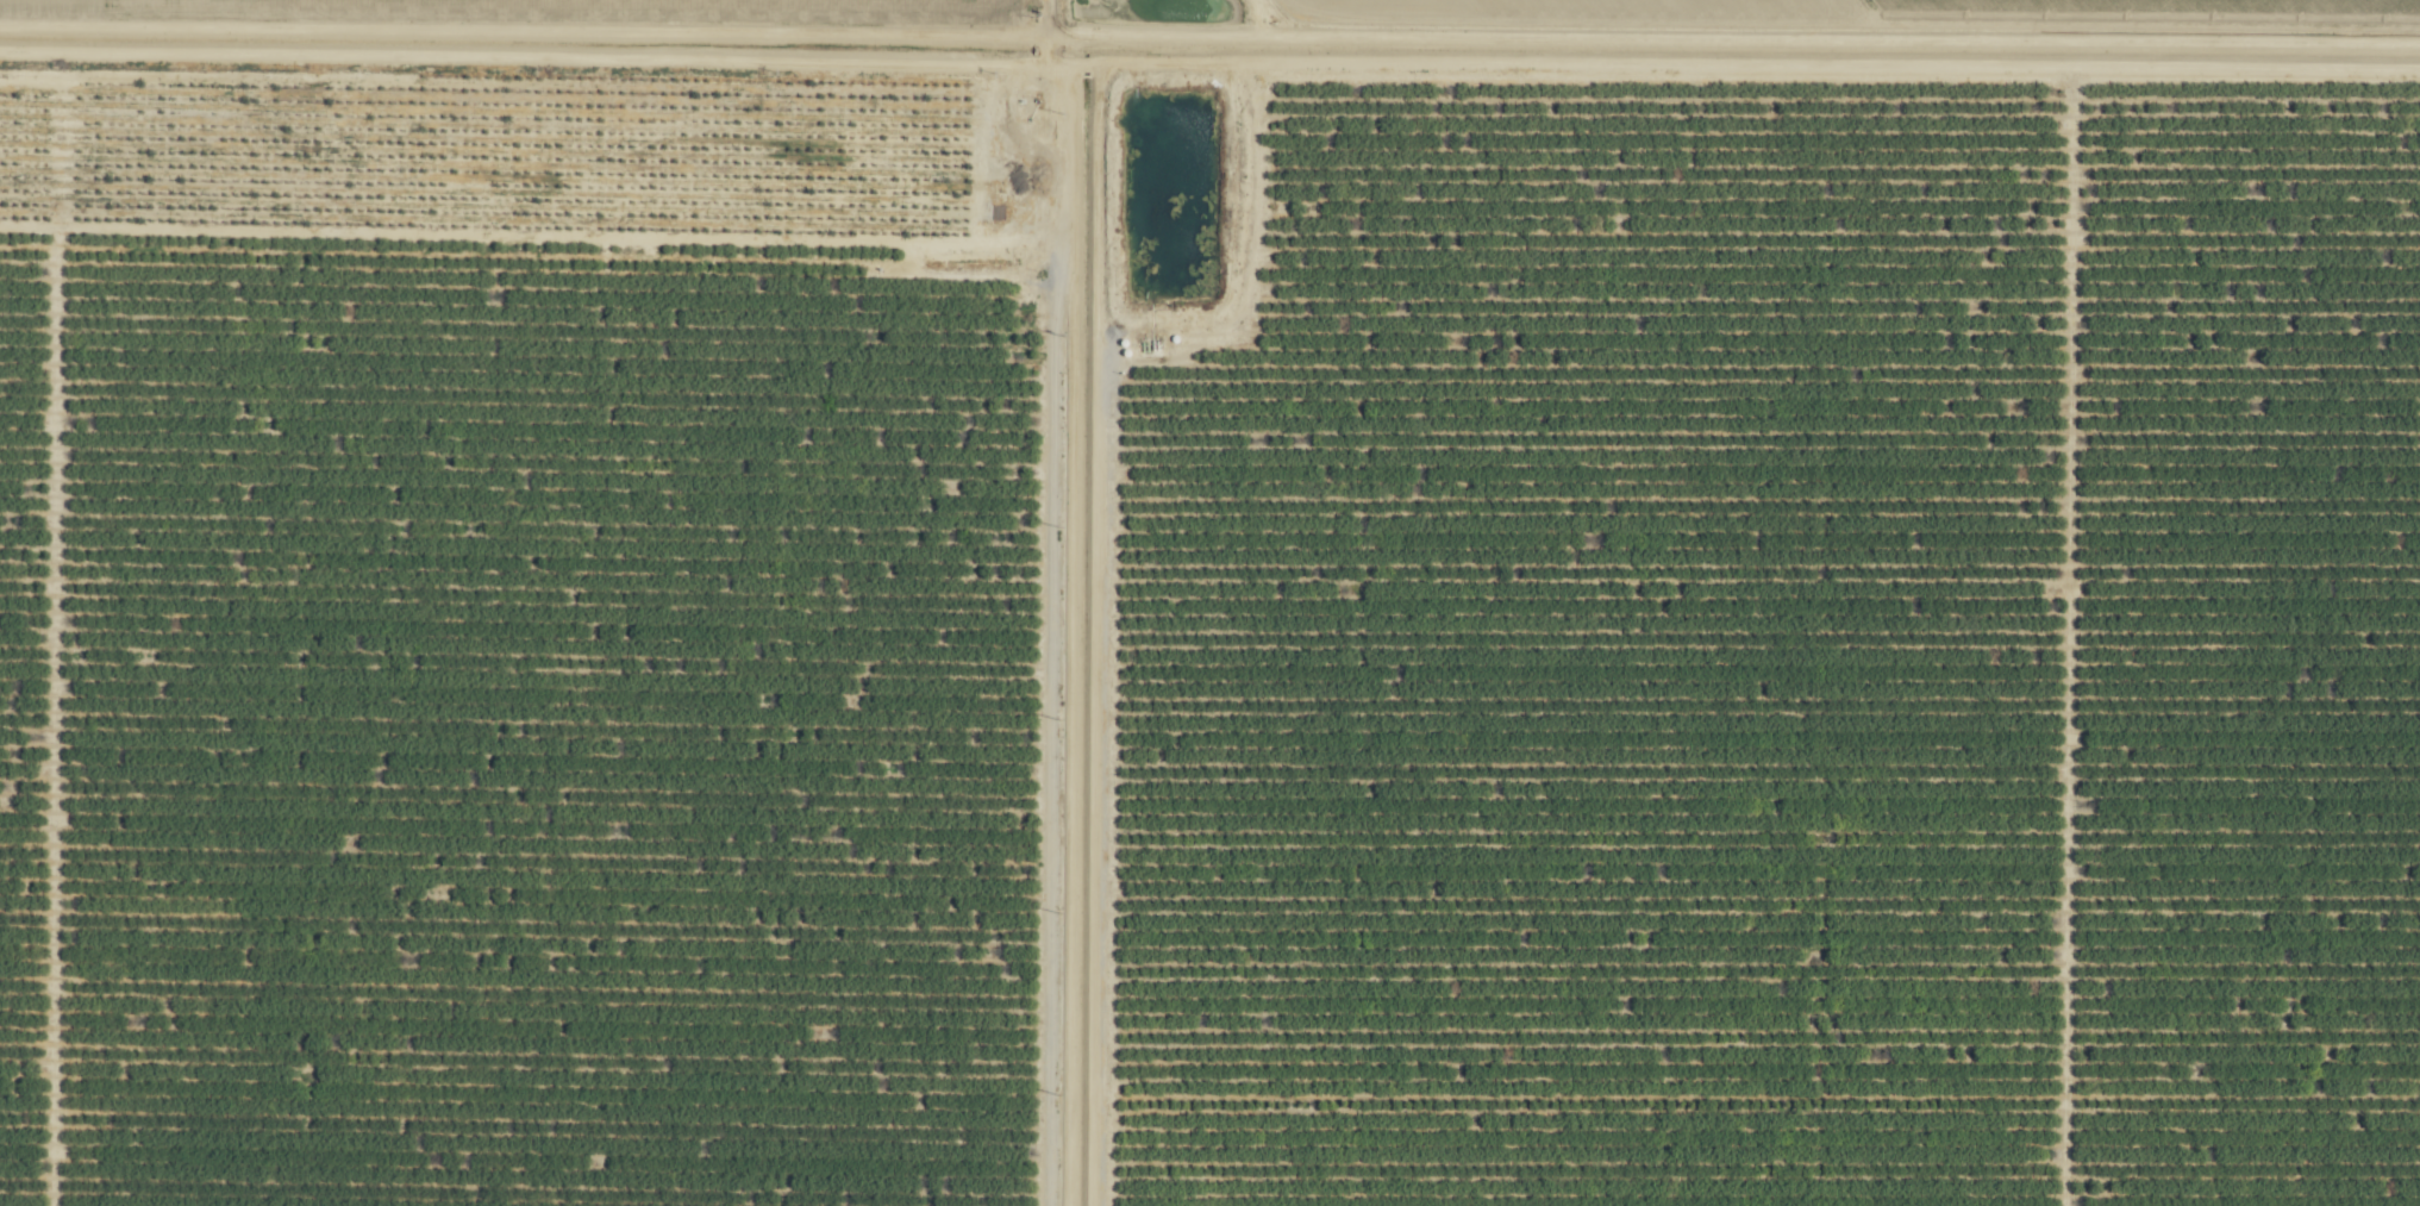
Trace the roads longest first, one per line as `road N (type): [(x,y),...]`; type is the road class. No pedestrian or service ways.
road 1 (track): [(1056,1205),(1078,67)]

